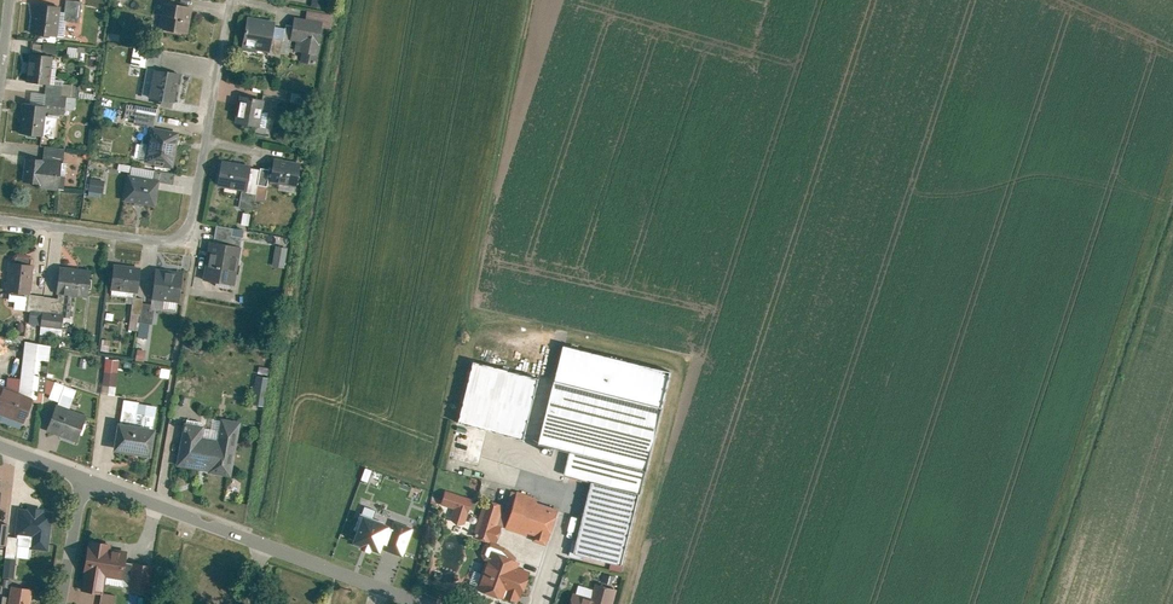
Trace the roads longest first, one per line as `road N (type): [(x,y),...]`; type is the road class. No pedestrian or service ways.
road 1 (residential): [(0,220),(148,236),(171,231),(220,0)]
road 2 (residential): [(84,478),(433,603)]
road 3 (residential): [(84,478),(56,603)]

